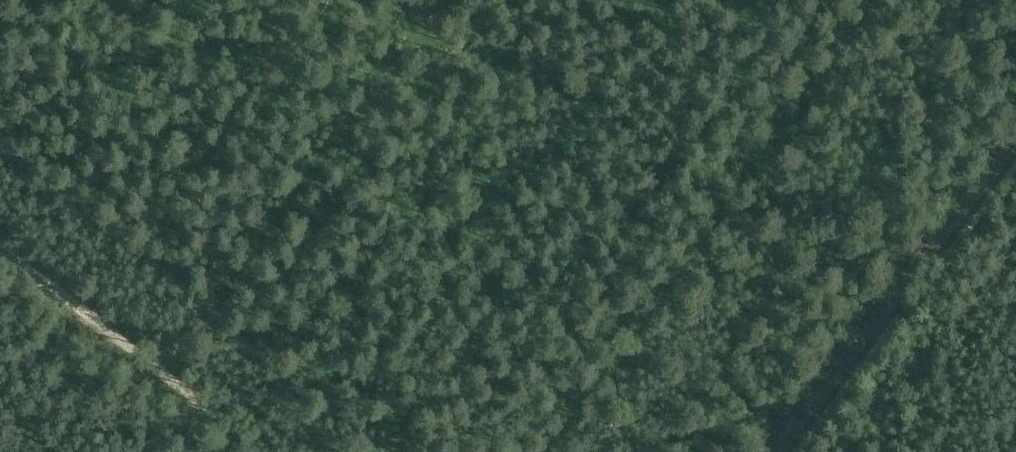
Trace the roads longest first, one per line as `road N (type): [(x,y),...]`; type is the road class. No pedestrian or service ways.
road 1 (track): [(1015,136),(779,451)]
road 2 (track): [(0,240),(274,451)]

